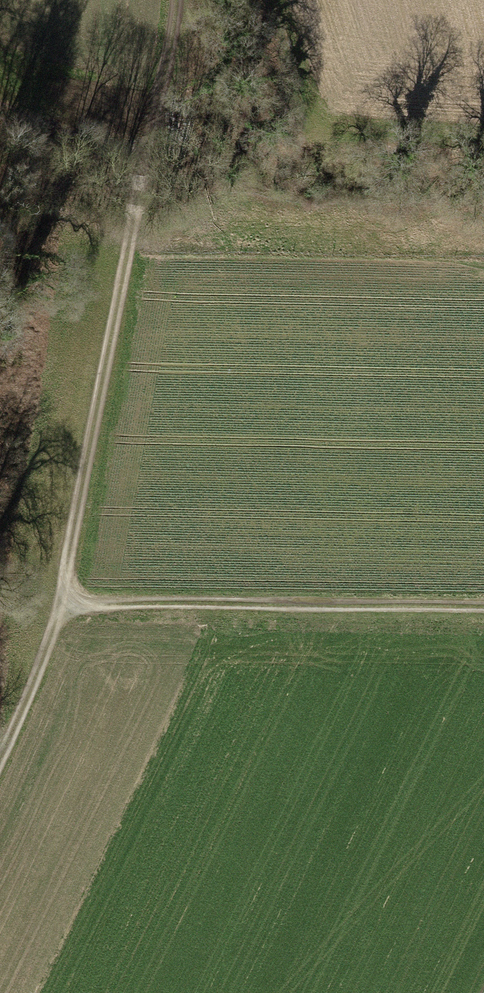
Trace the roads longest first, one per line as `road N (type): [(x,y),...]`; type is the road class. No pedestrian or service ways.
road 1 (track): [(0,753),(58,628),(178,0)]
road 2 (track): [(64,601),(483,608)]
road 3 (track): [(0,101),(149,162)]

